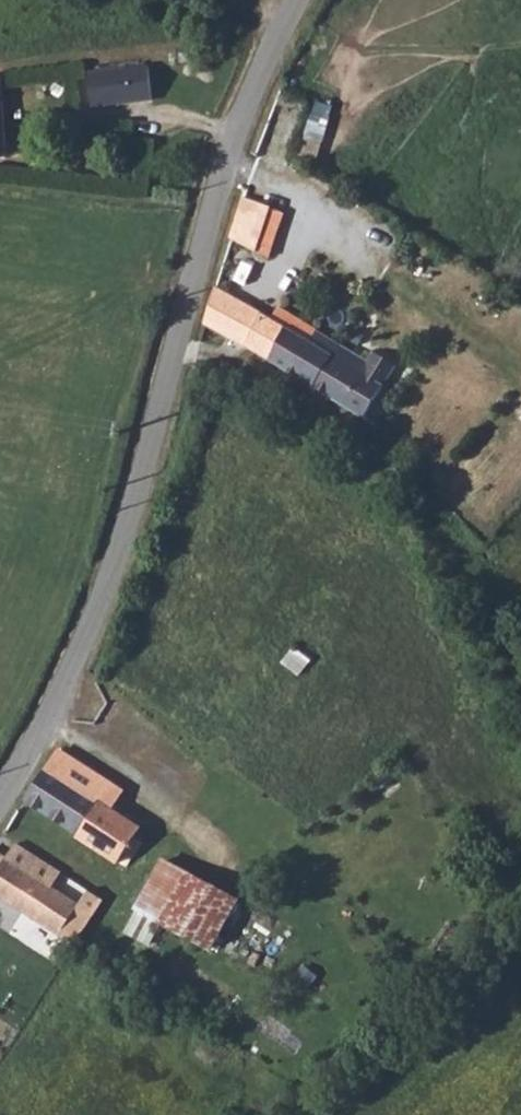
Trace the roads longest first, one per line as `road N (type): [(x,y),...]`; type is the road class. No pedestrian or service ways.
road 1 (unclassified): [(303,0),(244,127),(188,336),(102,607),(0,805)]
road 2 (track): [(443,520),(342,429),(188,336)]

